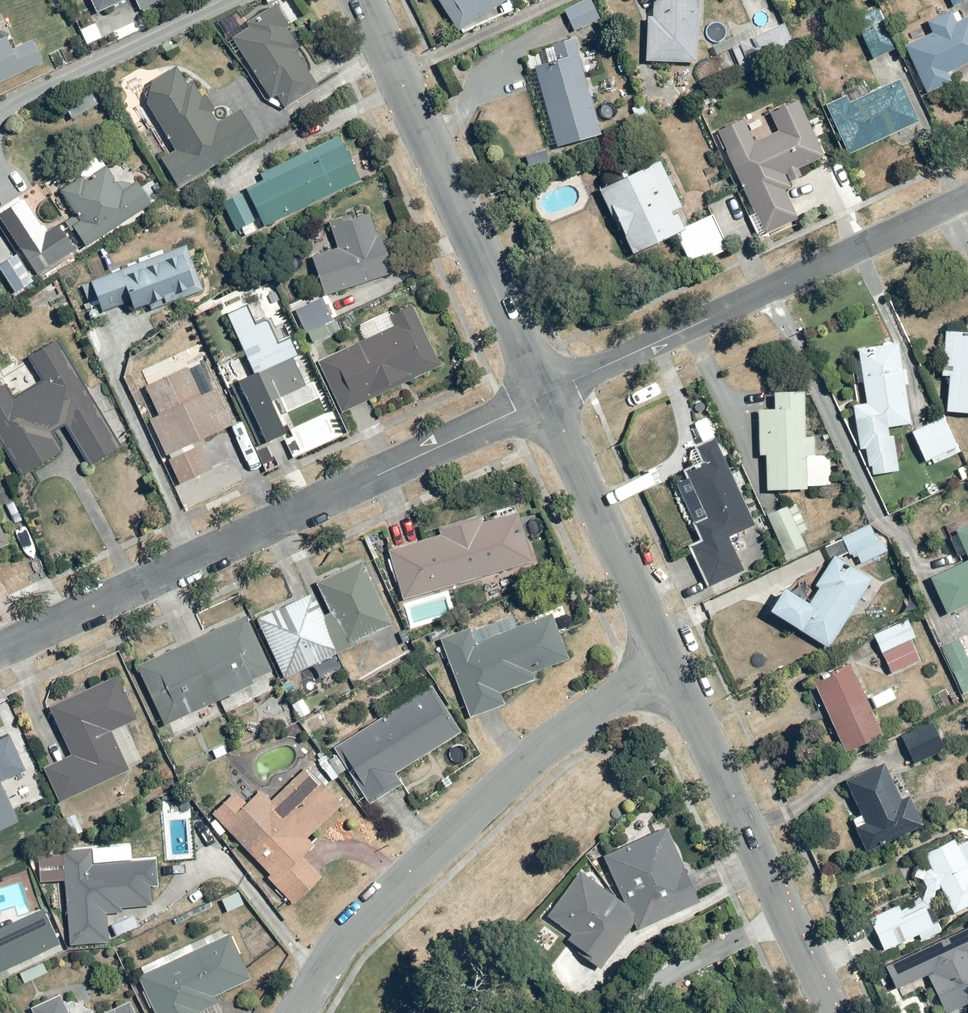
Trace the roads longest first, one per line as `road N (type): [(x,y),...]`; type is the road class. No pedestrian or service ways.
road 1 (residential): [(0,649),(544,396)]
road 2 (residential): [(297,1012),(361,921),(522,766),(669,668)]
road 3 (residential): [(544,396),(967,196)]
road 4 (tertiary): [(365,0),(544,396)]
road 5 (tertiary): [(669,668),(831,1012)]
road 6 (tertiary): [(544,396),(669,668)]

